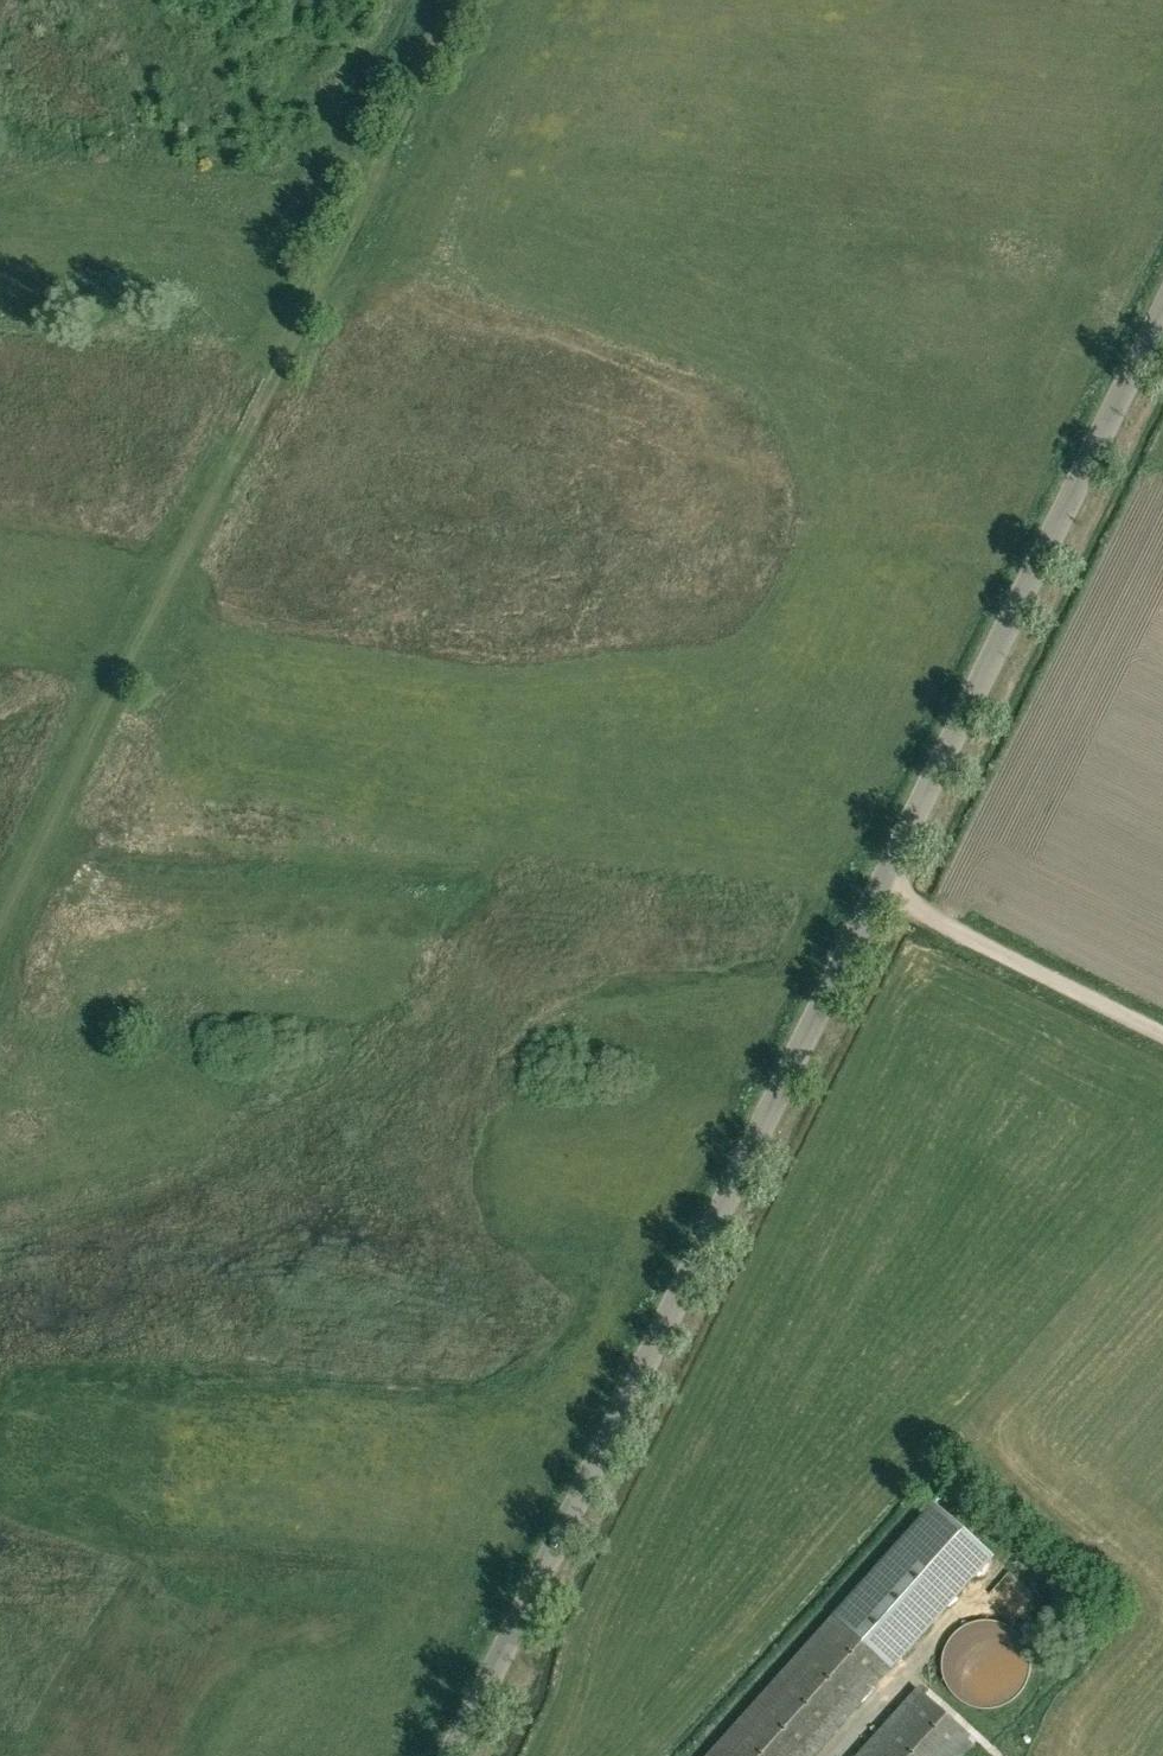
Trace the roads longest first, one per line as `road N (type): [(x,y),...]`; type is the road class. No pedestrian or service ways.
road 1 (unclassified): [(448,1755),(1162,316)]
road 2 (track): [(464,0),(0,964)]
road 3 (track): [(1162,1031),(879,890)]

